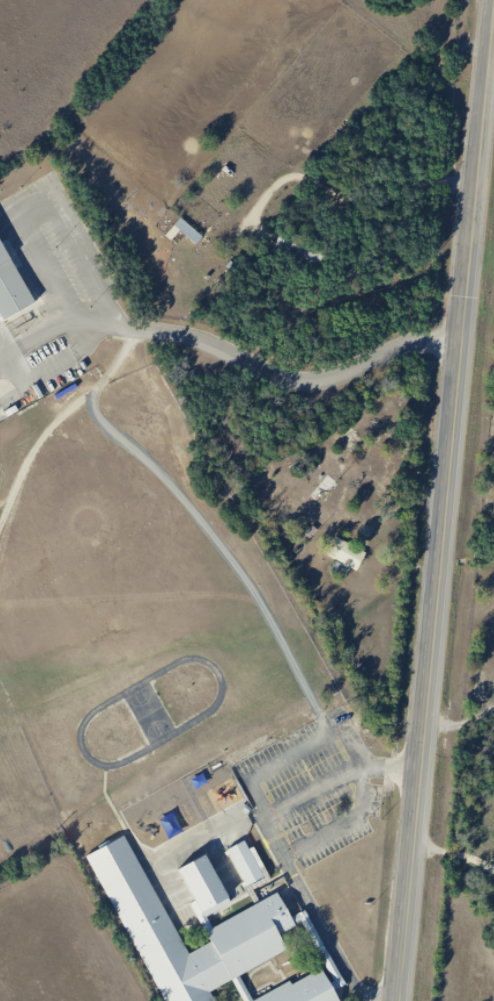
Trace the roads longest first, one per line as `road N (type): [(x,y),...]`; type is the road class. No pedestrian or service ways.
road 1 (primary): [(404,1000),(493,43)]

